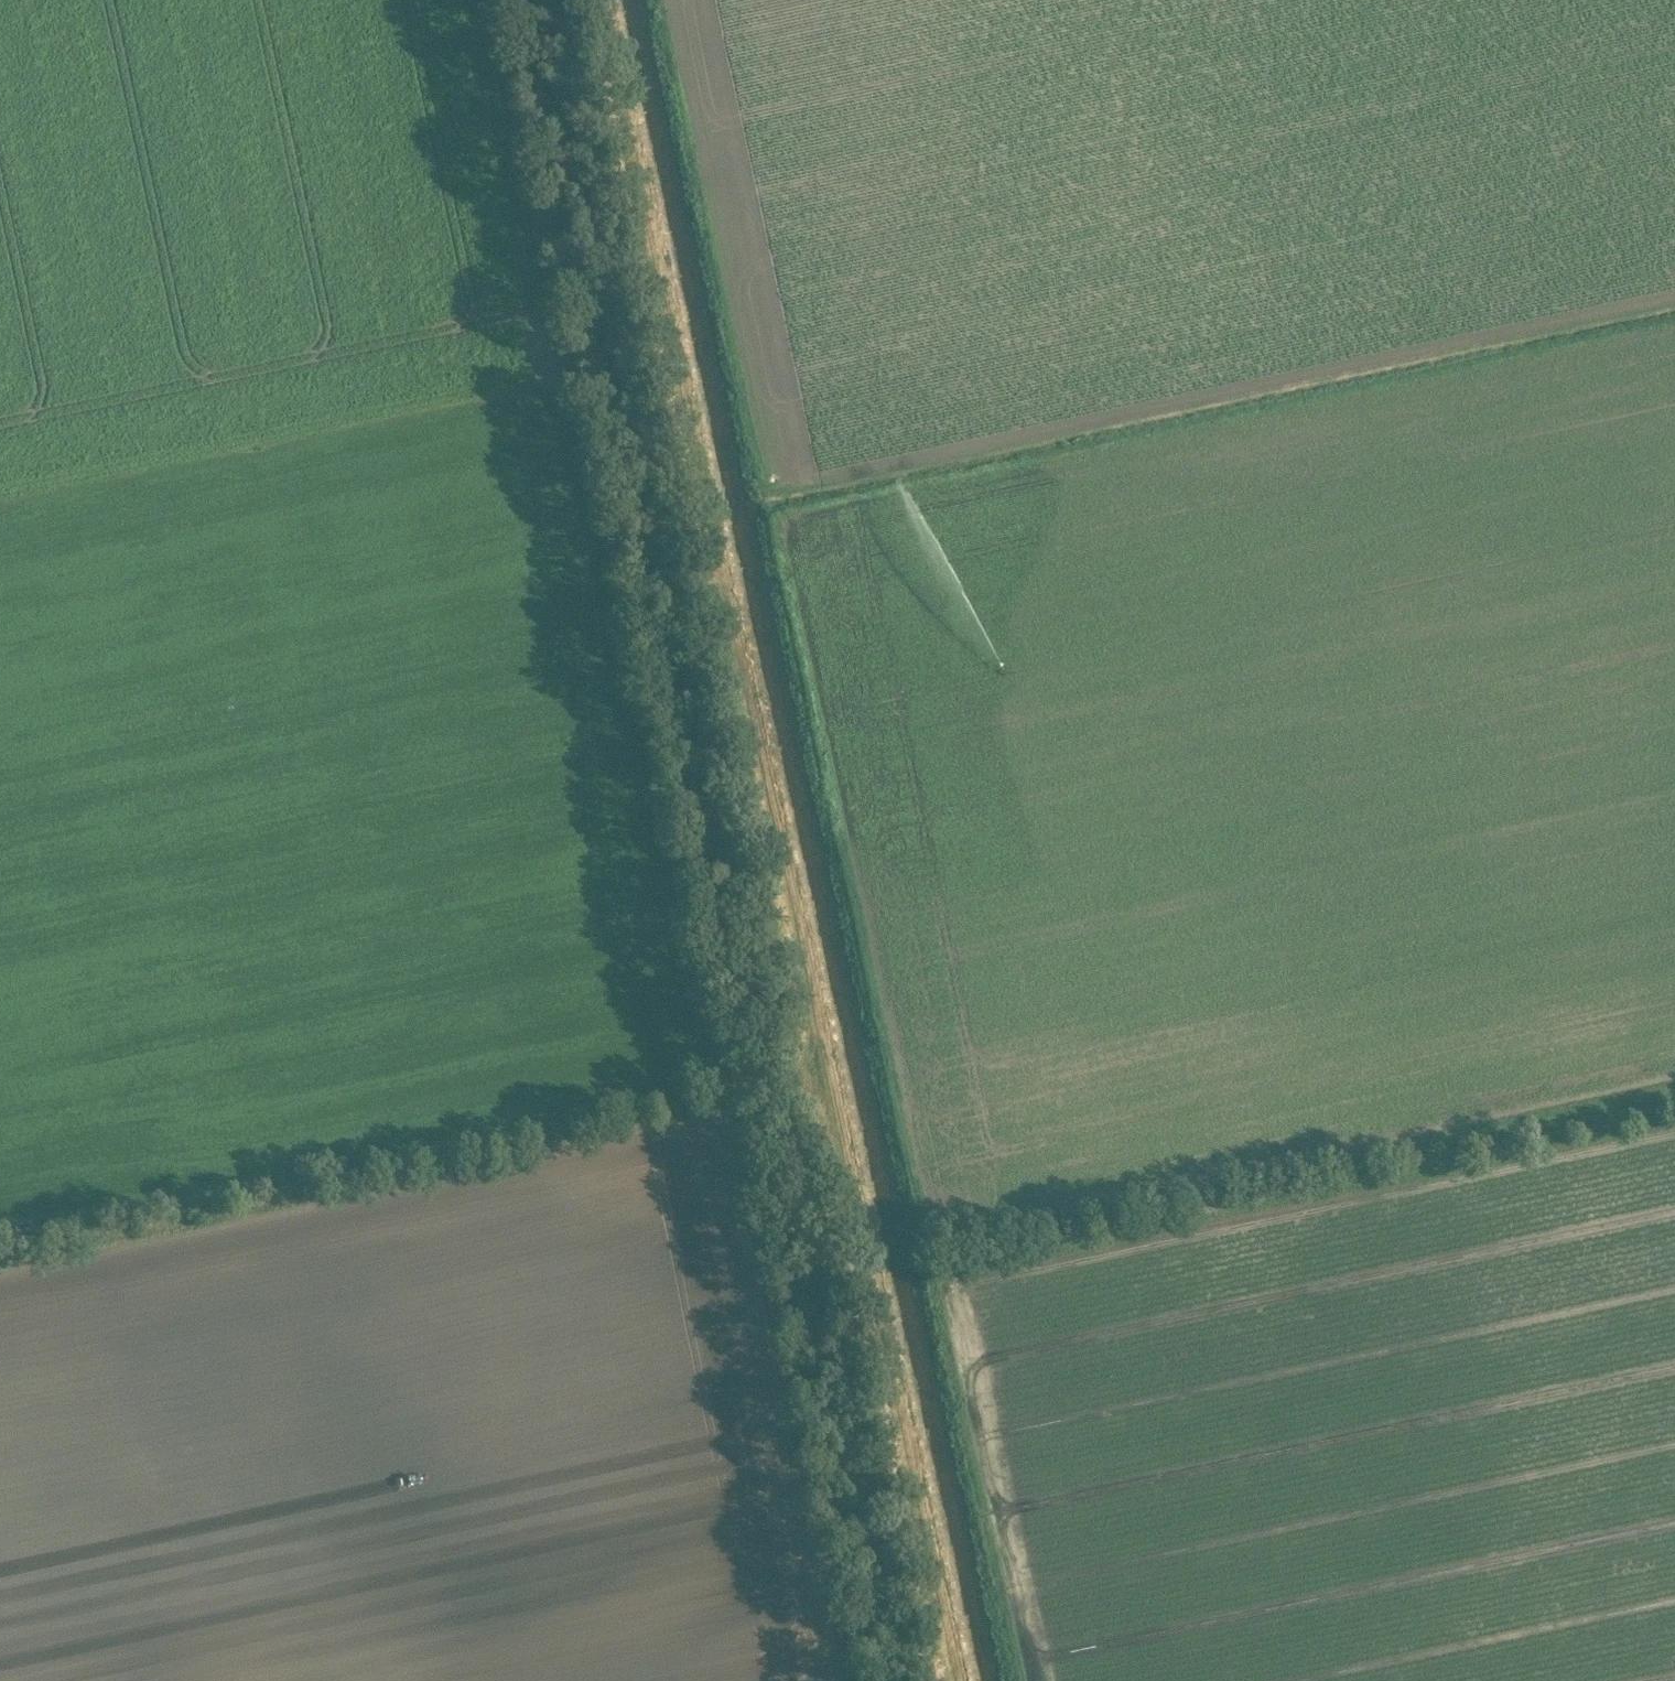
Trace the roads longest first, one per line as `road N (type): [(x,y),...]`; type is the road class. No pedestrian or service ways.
road 1 (track): [(960,1680),(601,0)]

